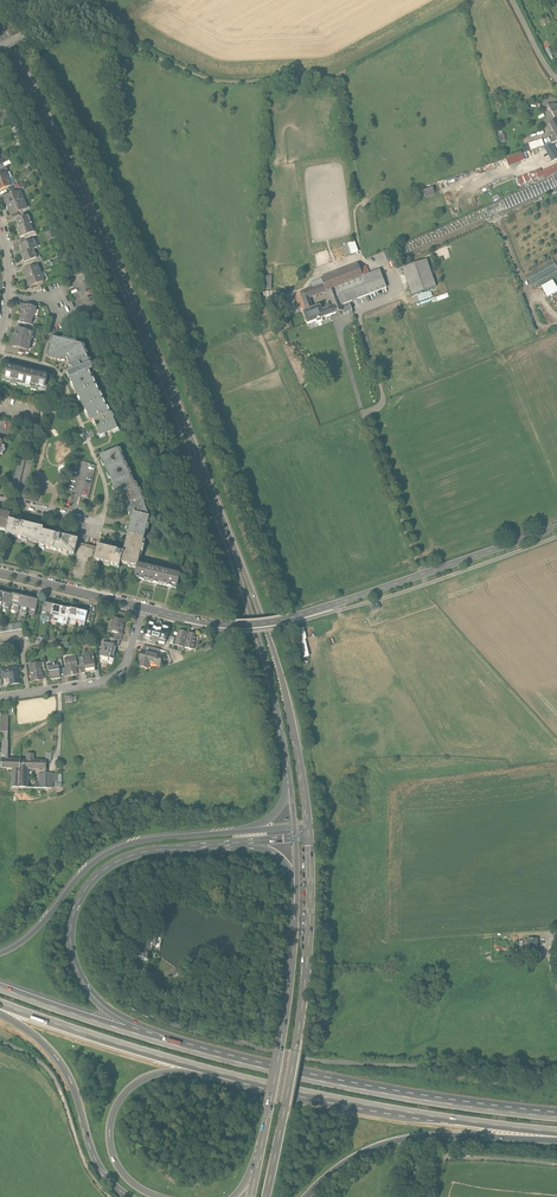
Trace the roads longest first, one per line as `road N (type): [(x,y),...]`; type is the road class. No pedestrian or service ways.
road 1 (primary): [(0,30),(108,245),(227,533)]
road 2 (track): [(556,1068),(348,1063),(245,1044),(138,1008),(138,980),(177,973)]
road 3 (tertiary): [(556,527),(277,622),(214,624),(143,608)]
road 4 (motorway): [(556,1115),(399,1094),(178,1044)]
road 5 (motorway): [(178,1044),(96,999),(72,951),(73,918),(91,881),(126,855),(242,842)]
road 6 (primary): [(266,1196),(302,1008),(308,832)]
road 7 (motorway): [(247,1080),(556,1131)]
road 8 (primary): [(308,832),(274,655),(227,533)]
road 9 (motorway): [(247,831),(143,839),(107,851),(29,936),(0,953)]
road 10 (motorway): [(305,1196),(342,1163),(397,1141),(556,1134)]
road 11 (primary): [(295,890),(286,1014),(262,1147)]
road 12 (motorway): [(0,1003),(247,1080)]
road 13 (primary): [(227,533),(290,782)]
road 14 (motorway): [(158,1196),(114,1159),(110,1124),(120,1099),(164,1073),(247,1080)]
road 15 (motorway): [(0,1013),(63,1066),(96,1159),(130,1196)]
road 16 (residential): [(0,698),(116,676),(130,657),(143,608)]
road 17 (motorway): [(178,1044),(0,986)]
road 18 (tertiary): [(143,608),(0,573)]

